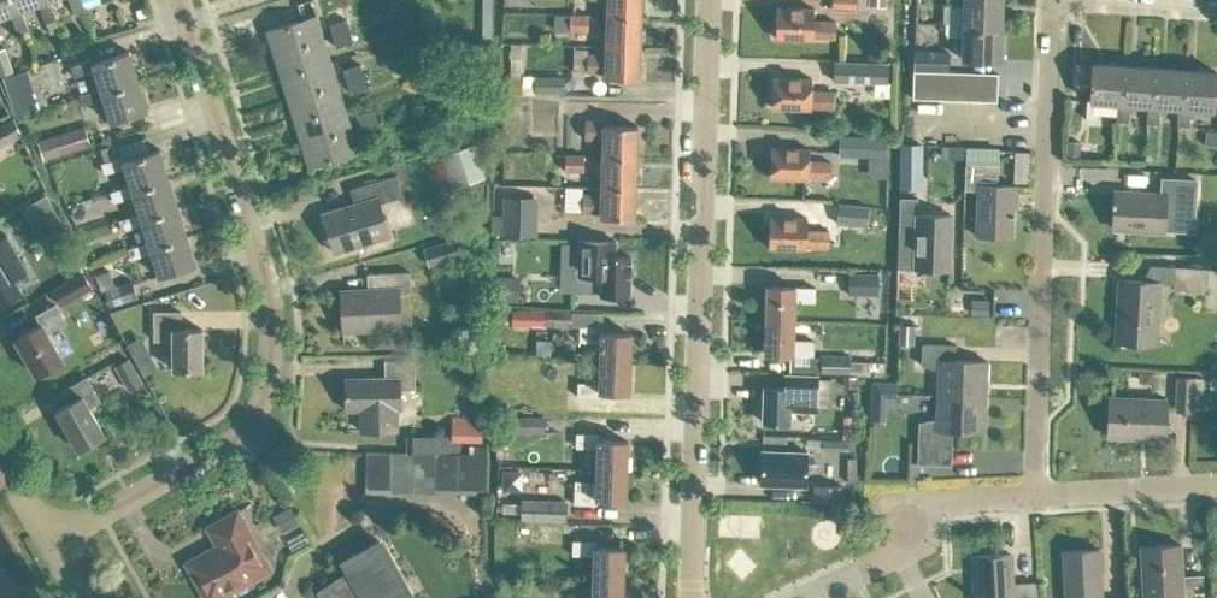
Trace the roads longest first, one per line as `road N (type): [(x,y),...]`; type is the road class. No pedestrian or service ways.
road 1 (residential): [(52,542),(226,443),(253,419),(269,381),(271,292),(181,0)]
road 2 (residential): [(690,597),(711,0)]
road 3 (residential): [(1038,493),(1046,20),(1060,0)]
road 4 (residential): [(795,597),(894,550),(932,501),(1038,493)]
road 5 (residential): [(1038,493),(1216,485)]

